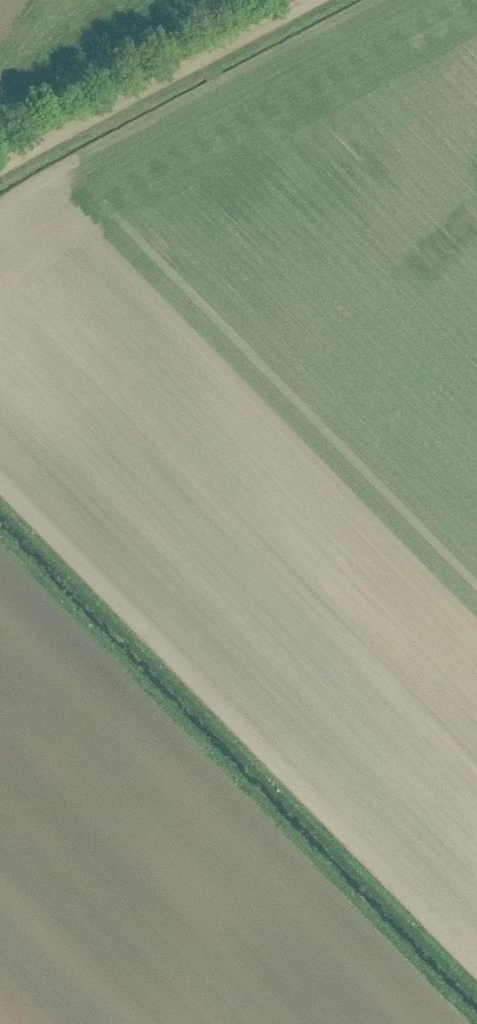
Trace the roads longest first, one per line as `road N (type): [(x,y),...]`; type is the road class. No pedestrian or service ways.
road 1 (unclassified): [(0,171),(319,0)]

